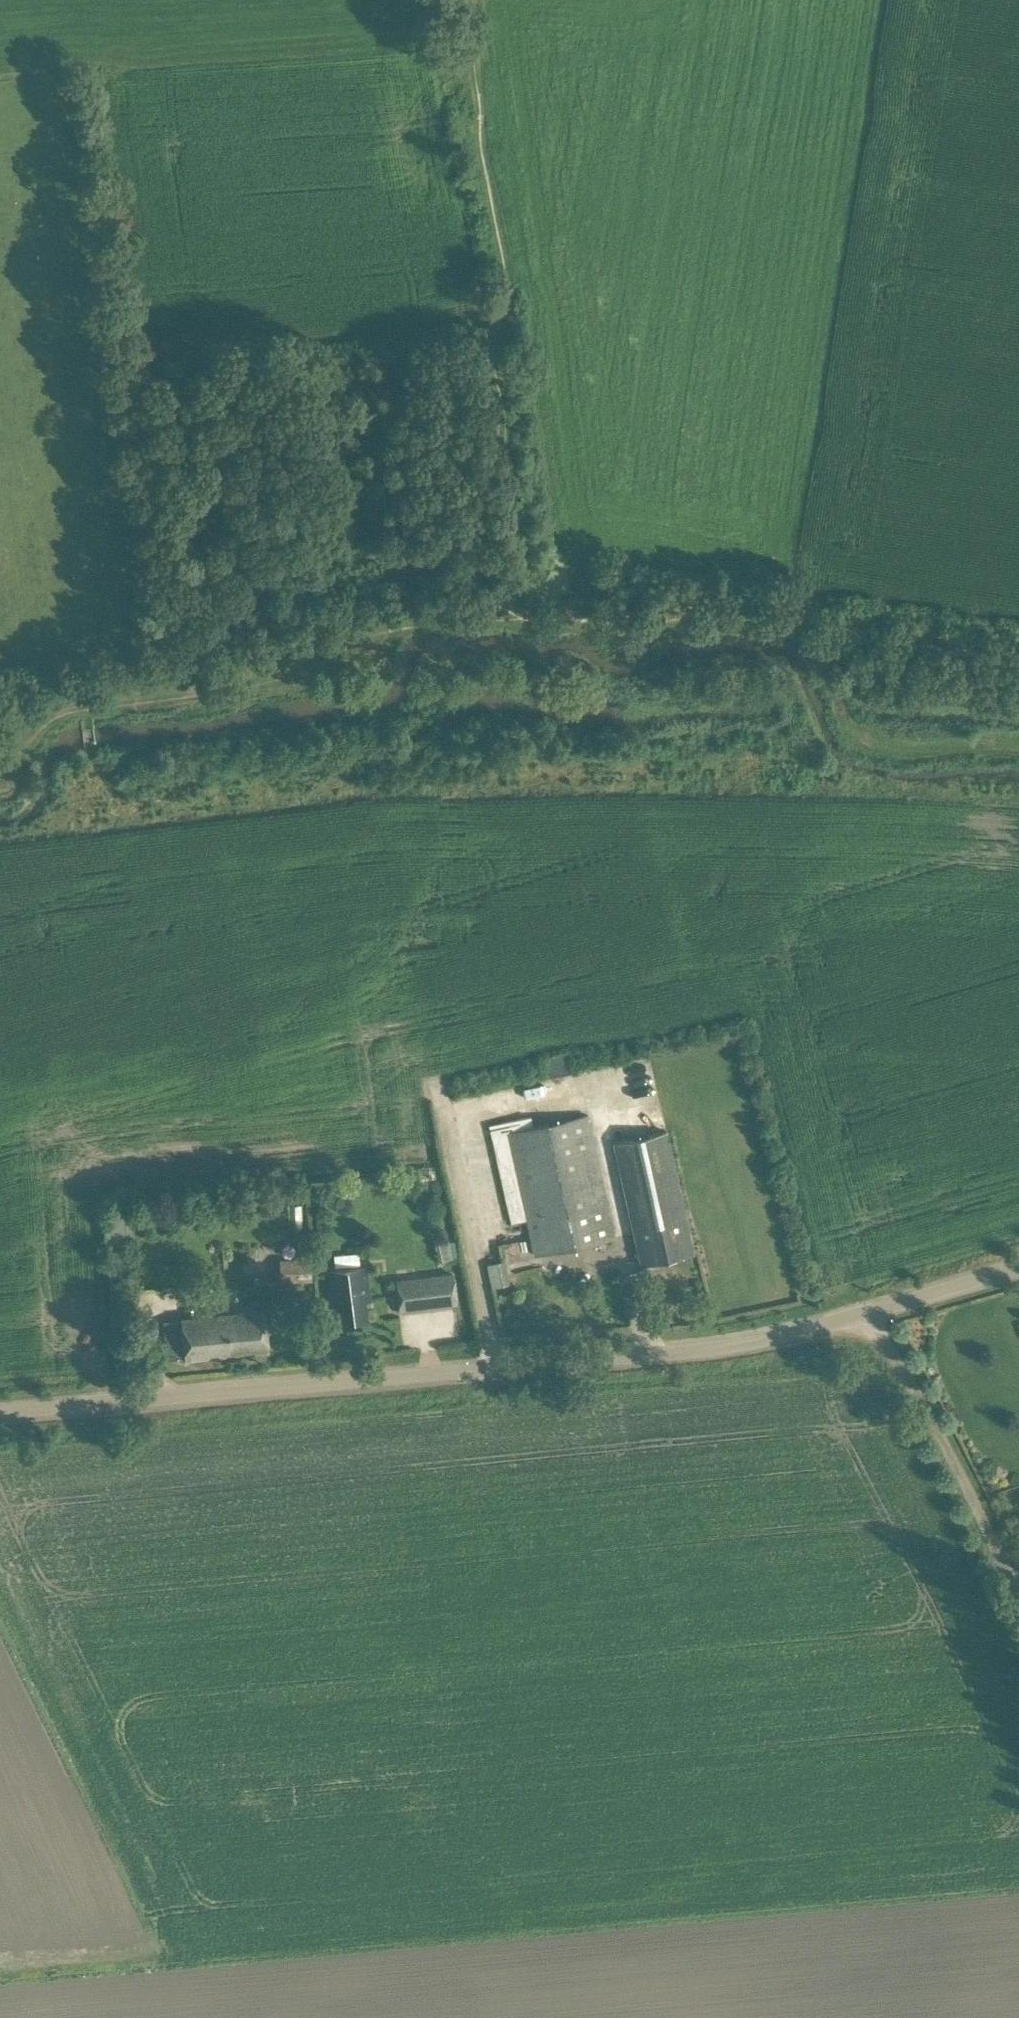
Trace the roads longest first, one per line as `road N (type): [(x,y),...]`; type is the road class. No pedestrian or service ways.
road 1 (track): [(1018,748),(926,755),(852,729),(812,655),(784,629),(666,630),(629,647),(578,628),(531,627),(522,615),(418,628),(262,683),(54,716),(0,769)]
road 2 (unclassified): [(0,1414),(667,1355),(781,1339),(868,1312)]
road 3 (unclassified): [(868,1312),(1018,1593)]
road 4 (unclassified): [(868,1312),(1018,1267)]

